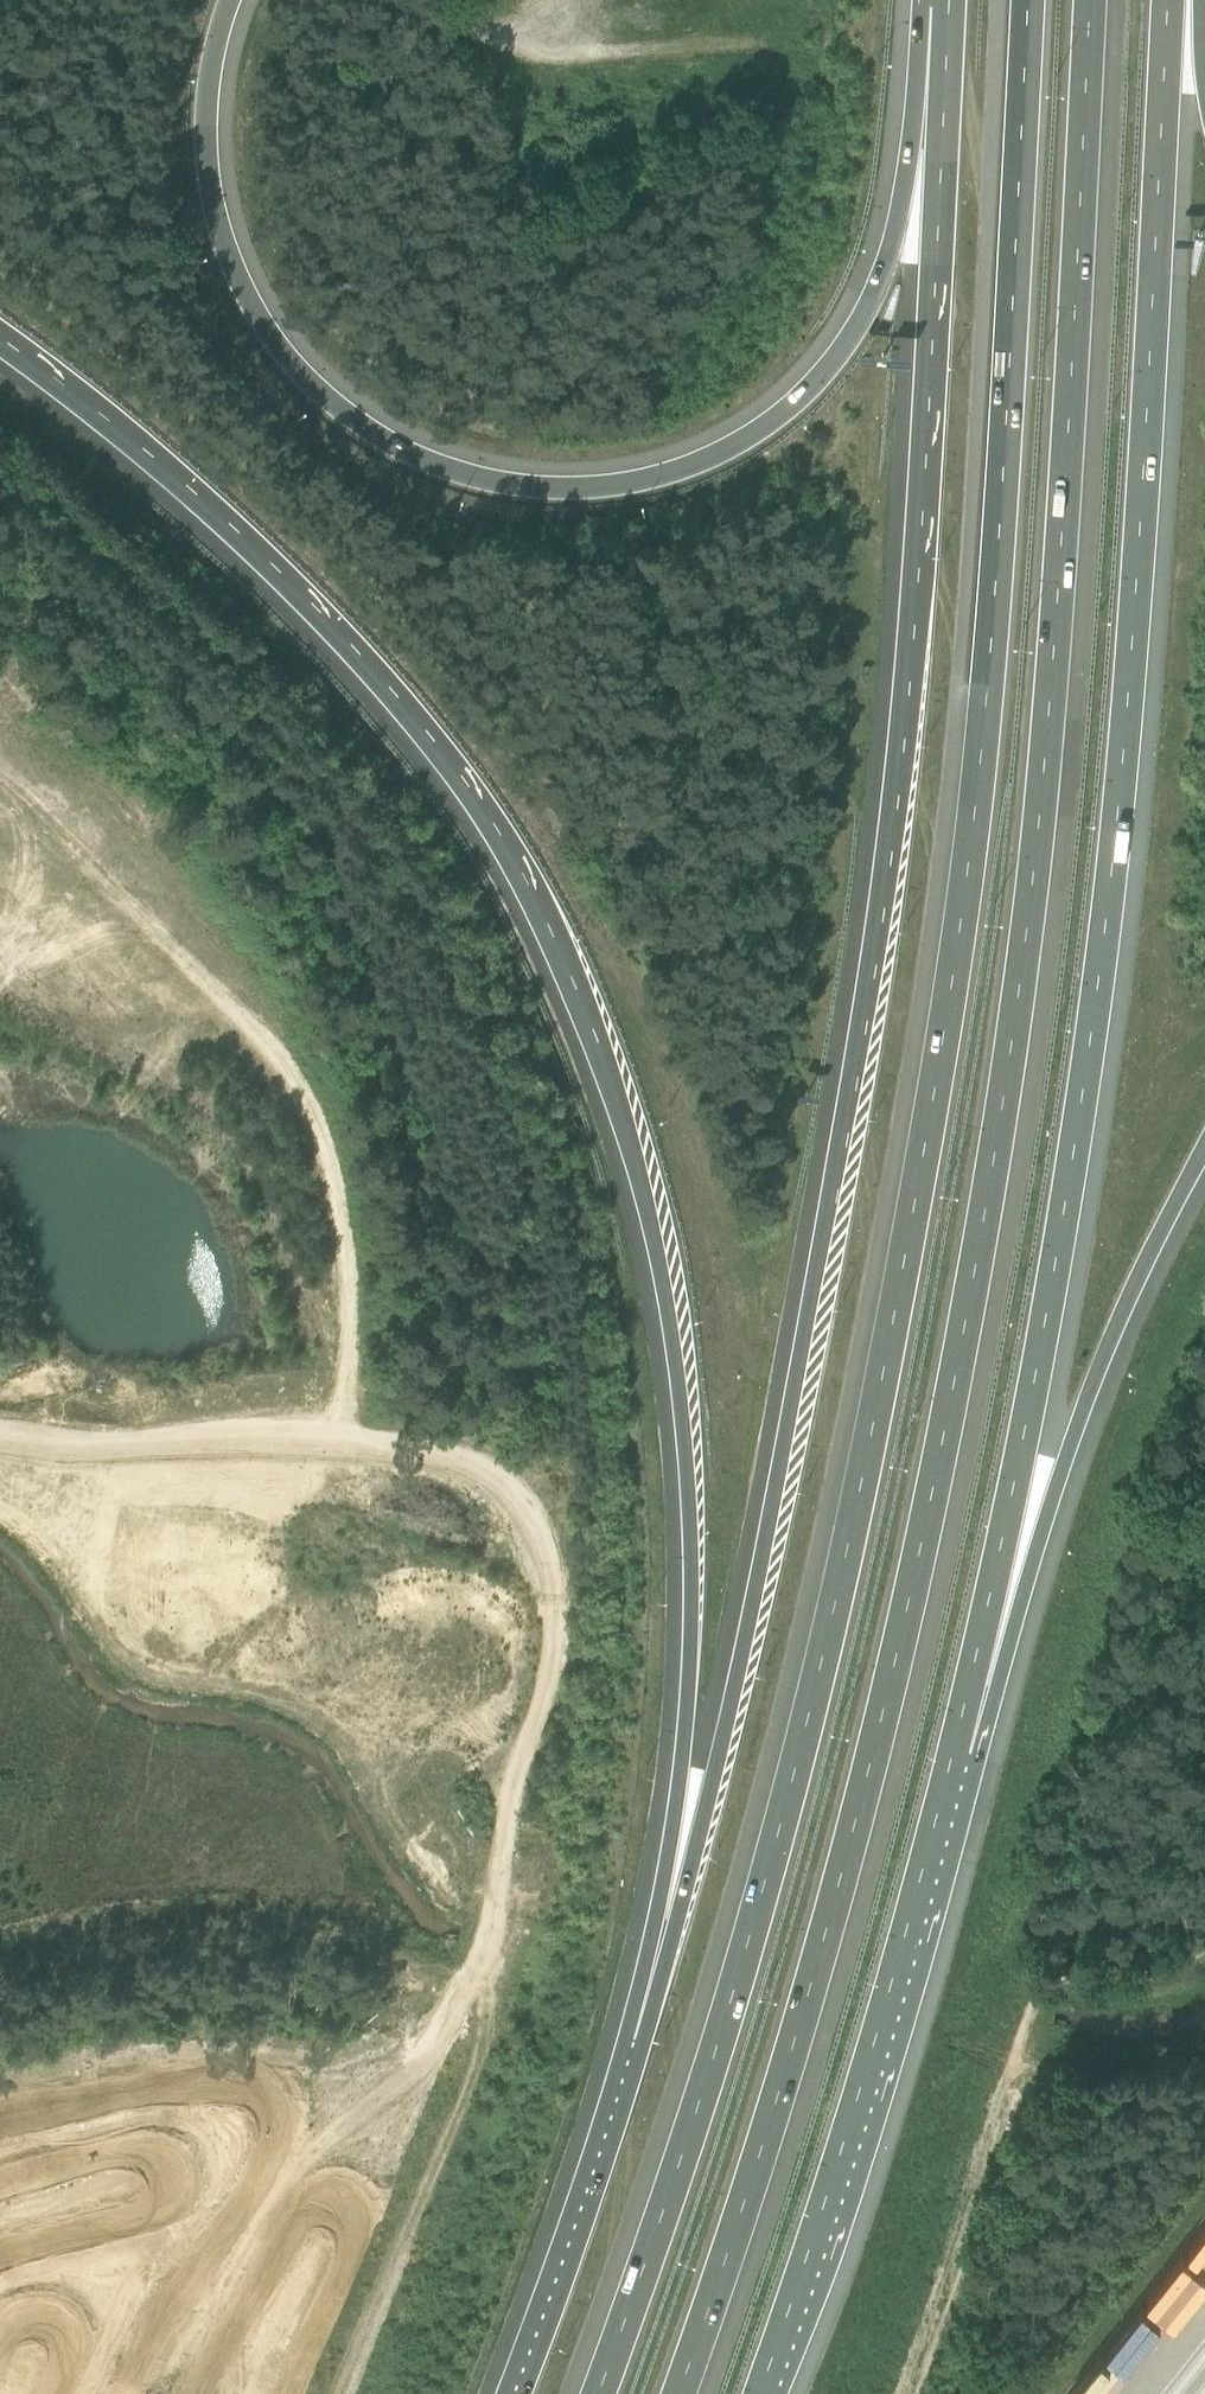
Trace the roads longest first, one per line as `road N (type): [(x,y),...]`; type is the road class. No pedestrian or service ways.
road 1 (motorway): [(1028,0),(989,645),(932,1100),(887,1354),(816,1680),(725,2021),(596,2393)]
road 2 (motorway): [(685,2393),(805,2029),(891,1690),(957,1394),(1008,1103),(1038,878),(1074,462),(1093,0)]
road 3 (motorway): [(949,8),(924,505),(887,890),(756,1619),(713,1818),(636,2060)]
road 4 (motorway): [(0,329),(231,505),(374,649),(543,877),(618,1043),(661,1180),(697,1411),(700,1649),(691,1755),(636,2060)]
road 5 (motorway): [(954,1758),(1046,1358),(1120,872),(1170,0)]
road 6 (track): [(0,1419),(437,1436),(516,1472),(556,1546),(567,1639),(549,1721),(365,2323),(335,2393)]
road 7 (motorway): [(949,8),(888,256),(848,342),(797,398),(725,451),(679,471),(590,488),(498,482),(410,453),(337,408),(274,341),(231,265),(206,174),(209,82),(228,0)]
road 8 (track): [(0,806),(212,985),(269,1047),(337,1194),(352,1274),(341,1433)]
road 9 (motorway): [(764,2393),(841,2171),(954,1758)]
road 10 (motorway): [(954,1758),(1041,1545),(1107,1352),(1204,1147)]
road 11 (track): [(906,2393),(1034,2005),(1069,1985),(1148,1987),(1204,1971)]
road 12 (motorway): [(636,2060),(517,2393)]

